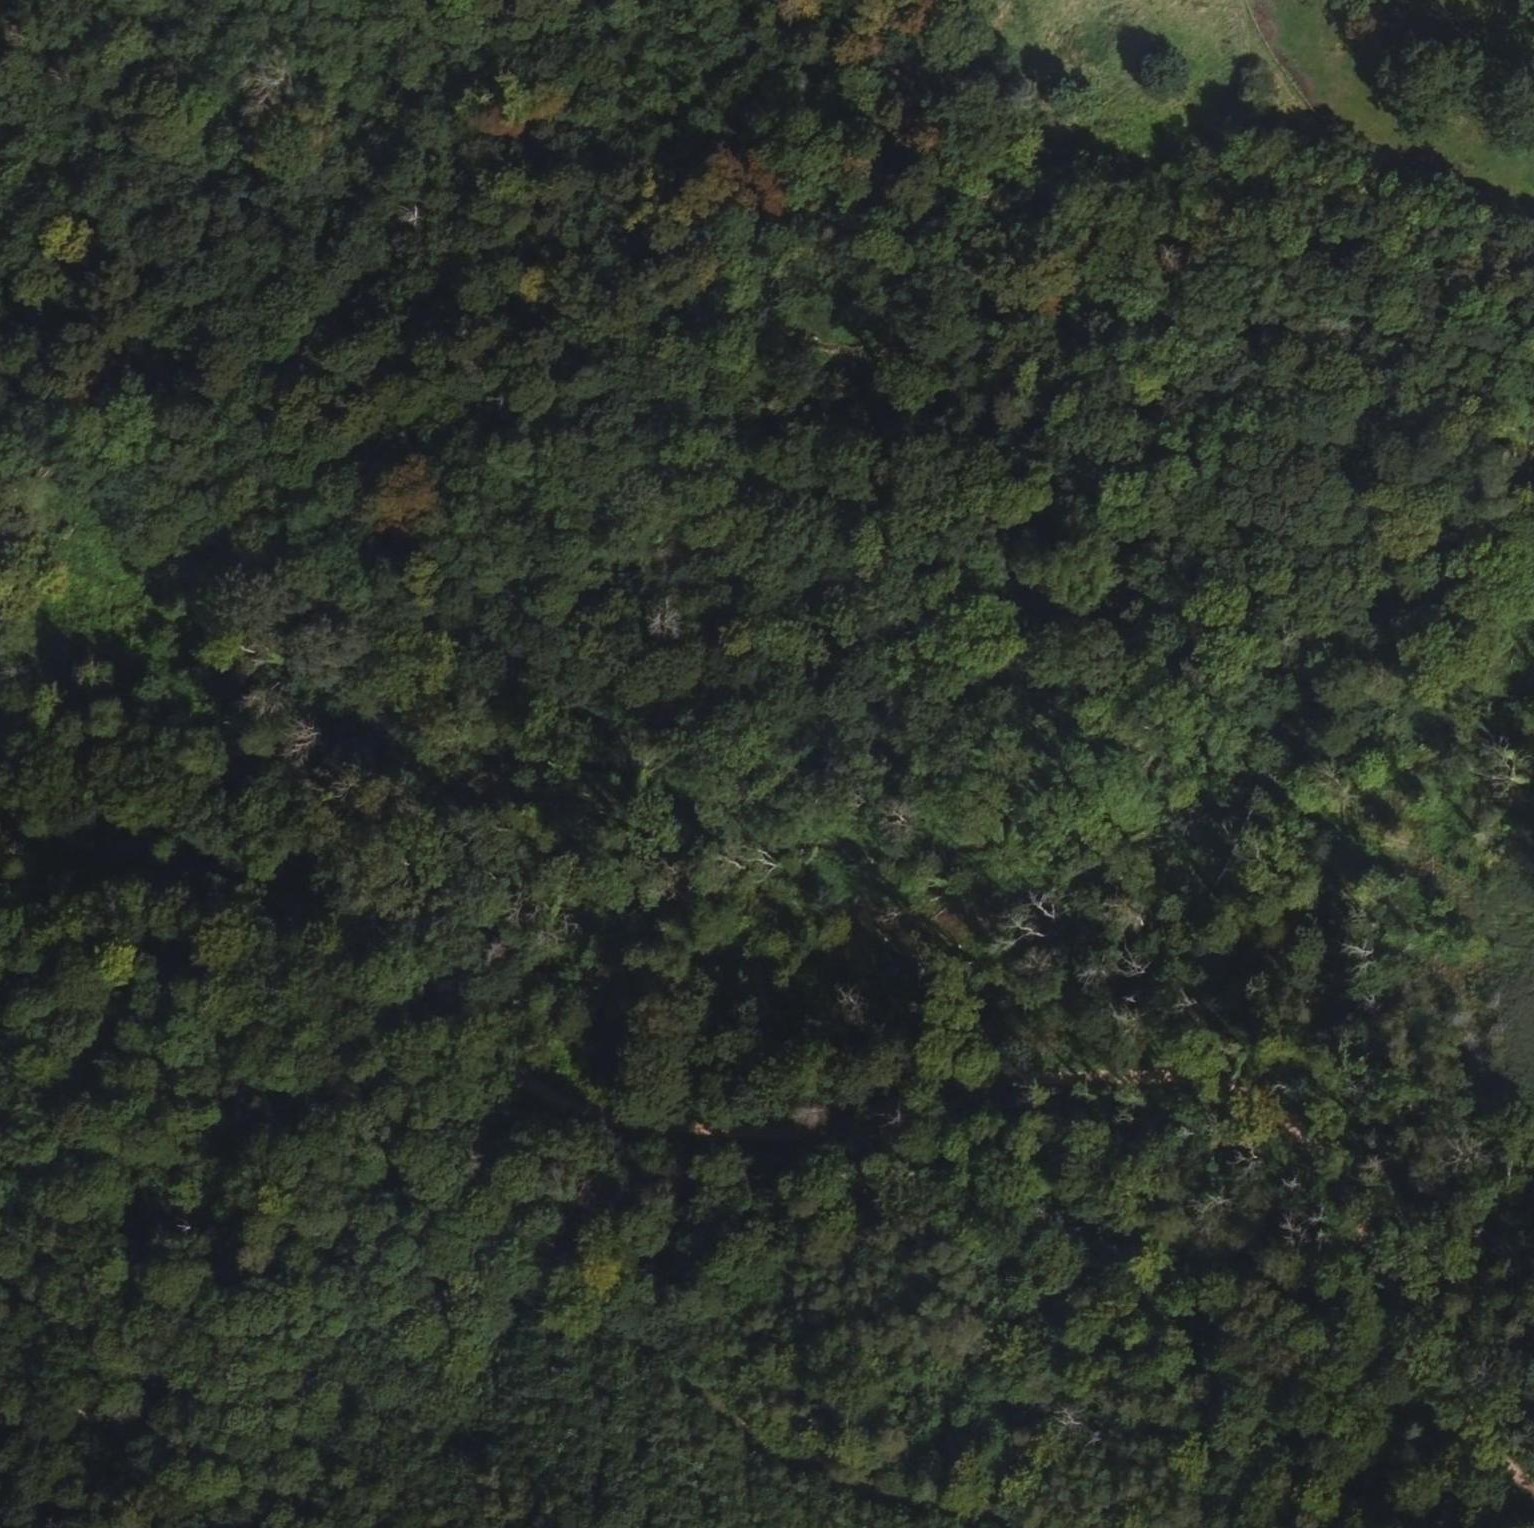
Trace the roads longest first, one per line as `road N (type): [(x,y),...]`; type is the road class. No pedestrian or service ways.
road 1 (track): [(1533,1443),(1315,1137),(1278,1096),(1212,1069),(1138,1055),(1075,1063),(794,1131),(608,1120),(541,1096),(425,975),(336,916),(255,901),(105,897),(0,929)]
road 2 (track): [(0,417),(55,396),(182,318),(225,313),(314,325),(384,357),(474,441),(582,520),(634,515),(676,481),(697,445),(711,396),(707,353),(672,273),(667,235),(679,196),(716,143),(809,74),(904,86),(958,106),(1036,168),(1107,207),(1147,210)]
road 3 (track): [(1278,1096),(1412,757)]
road 4 (track): [(1237,0),(1250,72),(1236,118),(1147,210)]

